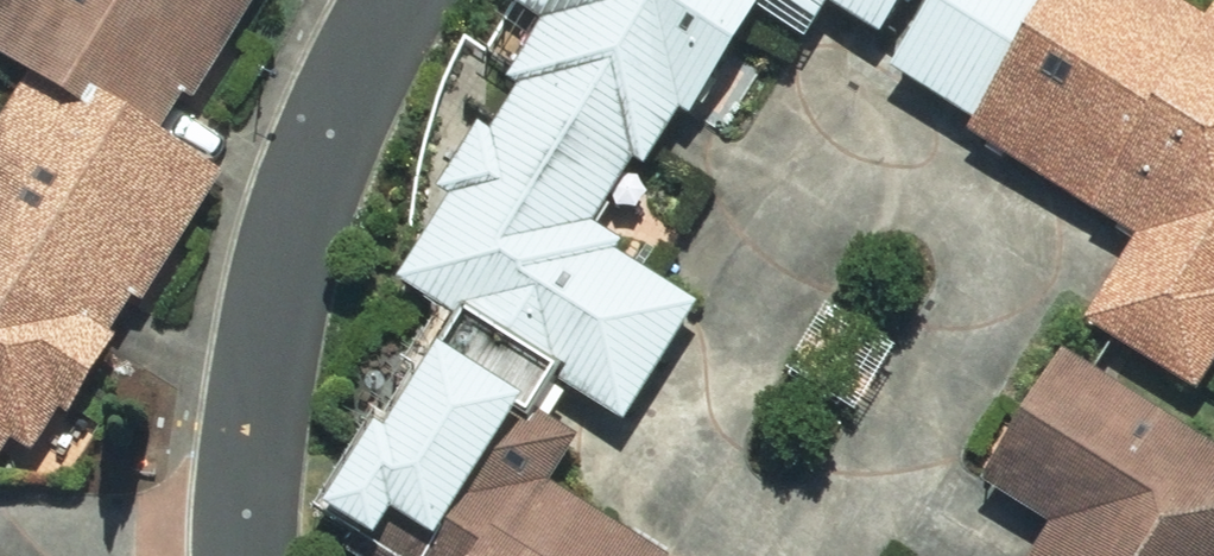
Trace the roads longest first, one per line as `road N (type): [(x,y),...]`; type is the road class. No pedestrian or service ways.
road 1 (residential): [(829,199),(859,173),(916,172),(961,189),(983,208),(1002,244),(1006,285),(979,348),(849,555)]
road 2 (residential): [(394,0),(375,29),(300,234),(253,447),(241,542)]
road 3 (residential): [(751,555),(677,503),(672,470),(829,199)]
road 4 (residential): [(241,542),(0,536)]

